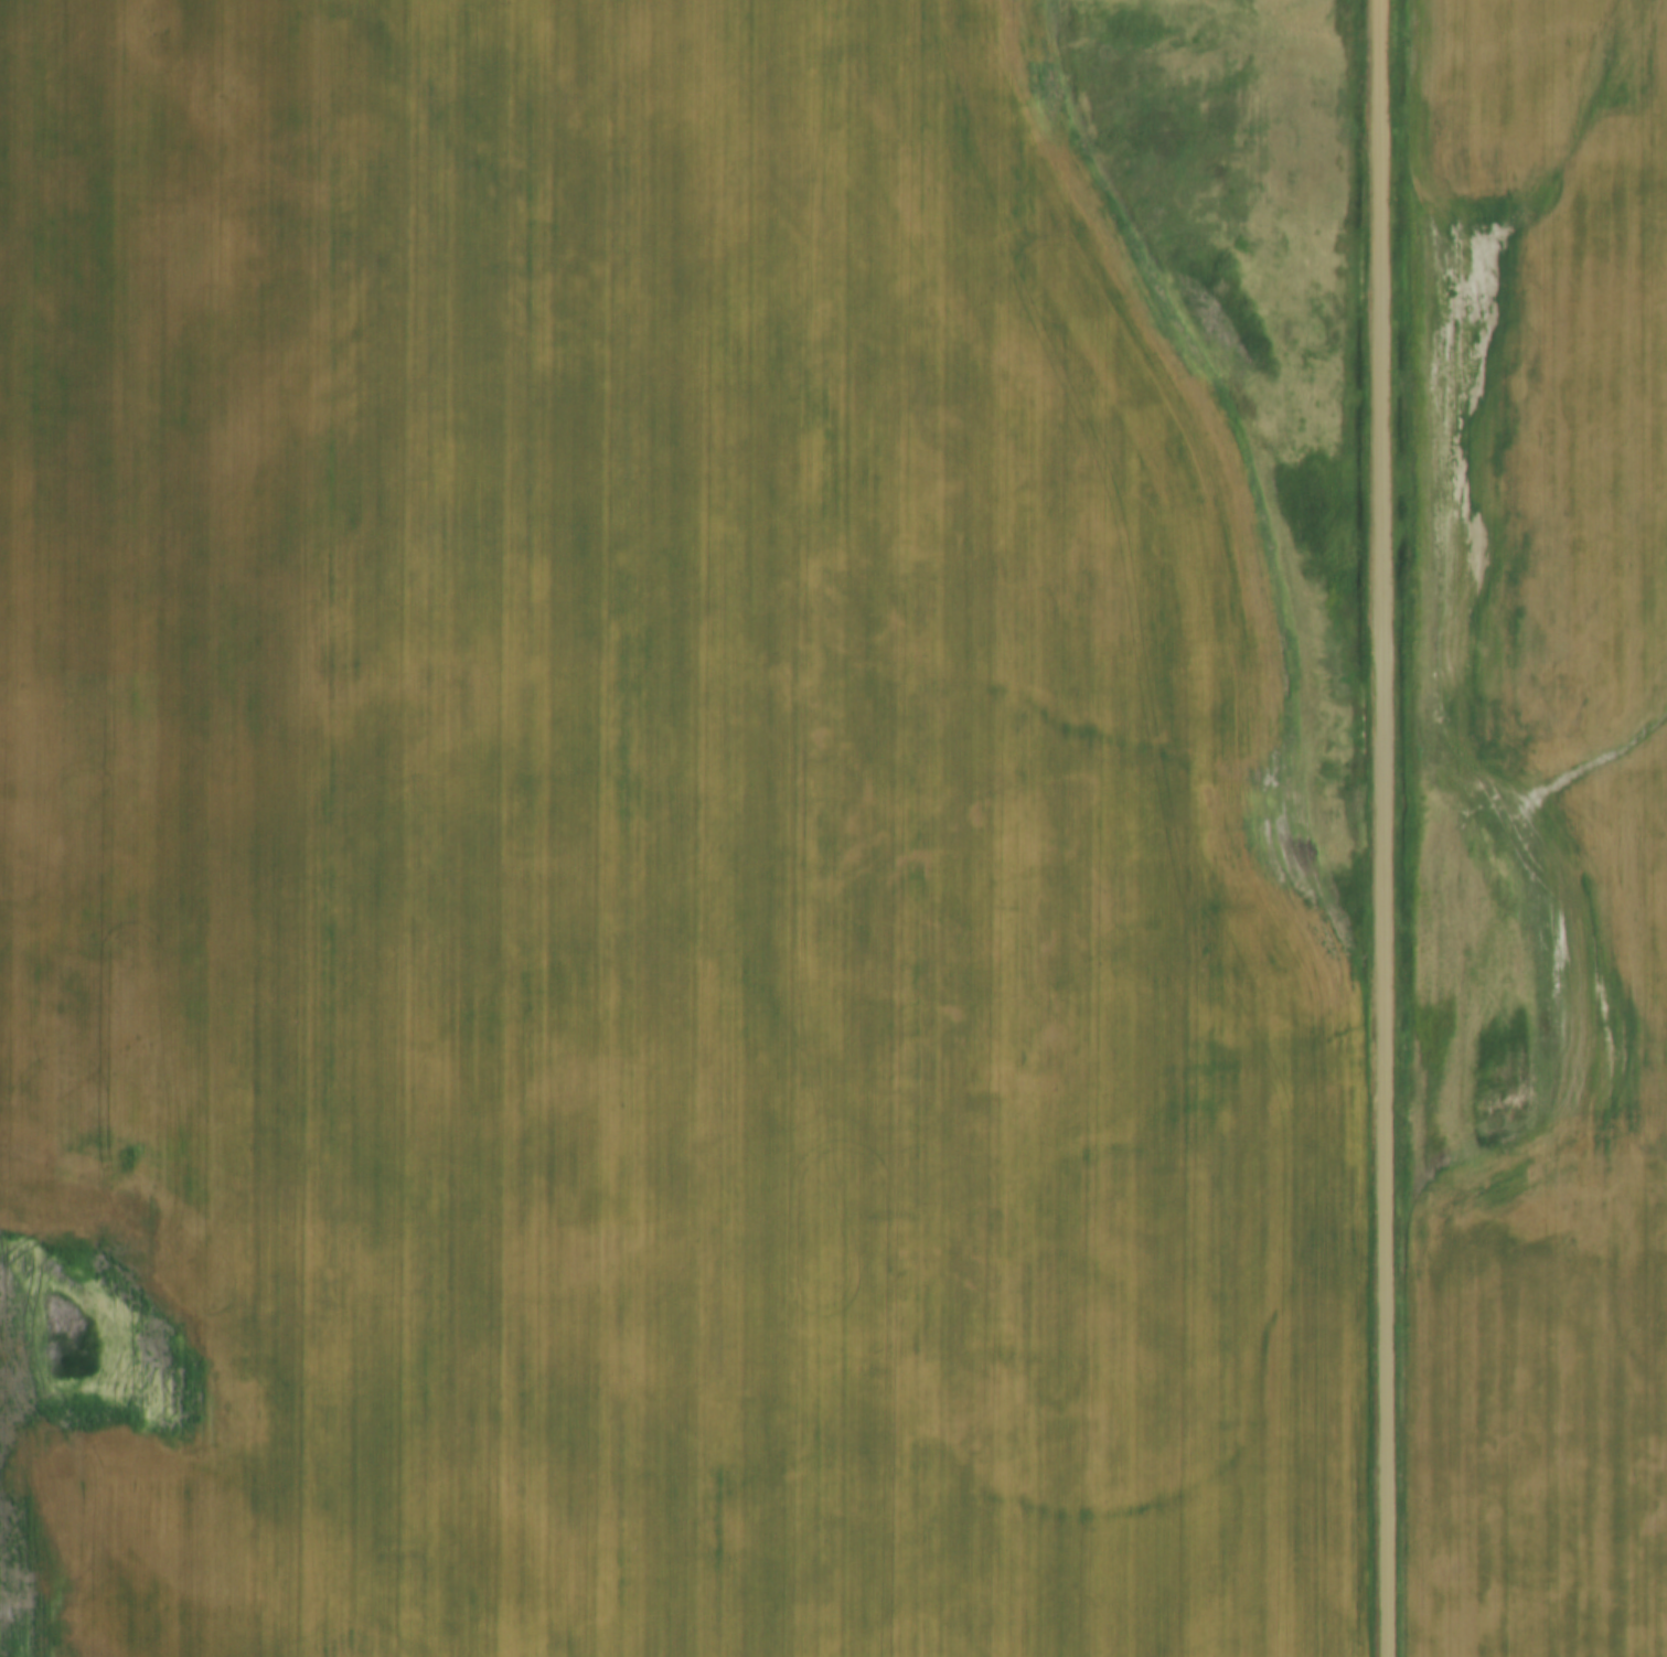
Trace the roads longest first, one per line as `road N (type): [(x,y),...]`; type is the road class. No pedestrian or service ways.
road 1 (tertiary): [(1385,1656),(1379,0)]

